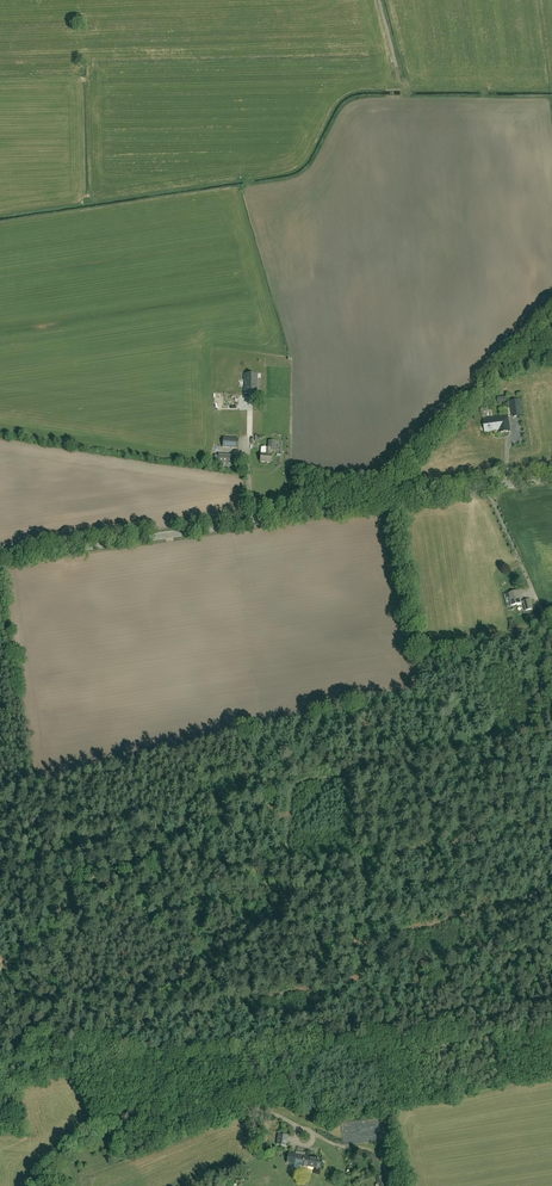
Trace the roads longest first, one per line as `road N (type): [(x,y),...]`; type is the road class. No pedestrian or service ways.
road 1 (unclassified): [(0,560),(551,479)]
road 2 (track): [(372,505),(551,320)]

